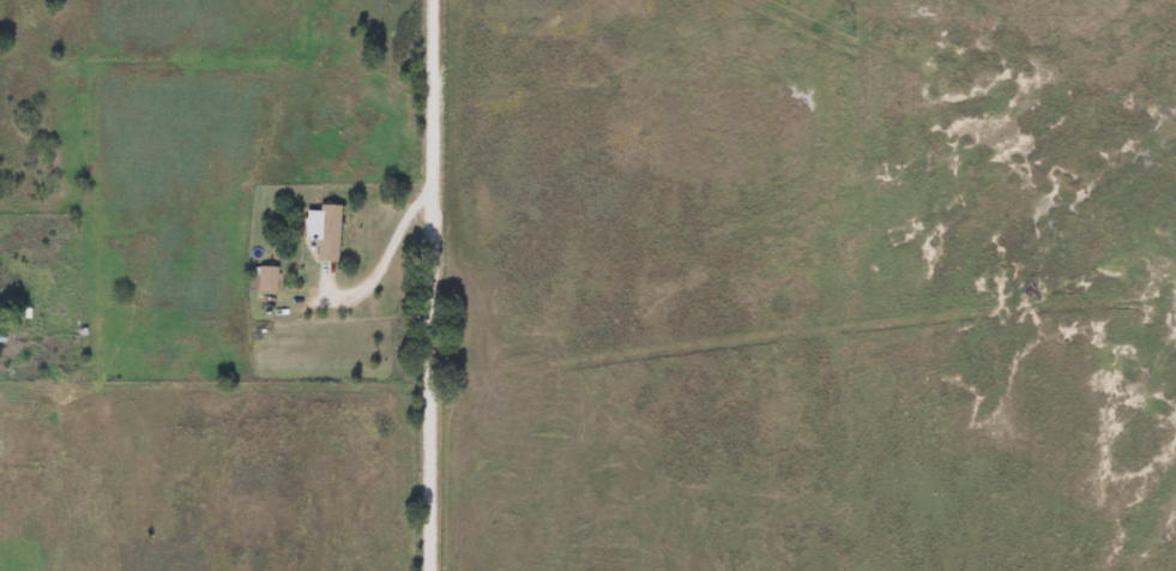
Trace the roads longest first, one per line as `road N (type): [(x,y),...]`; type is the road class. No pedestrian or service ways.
road 1 (residential): [(435,570),(436,0)]

